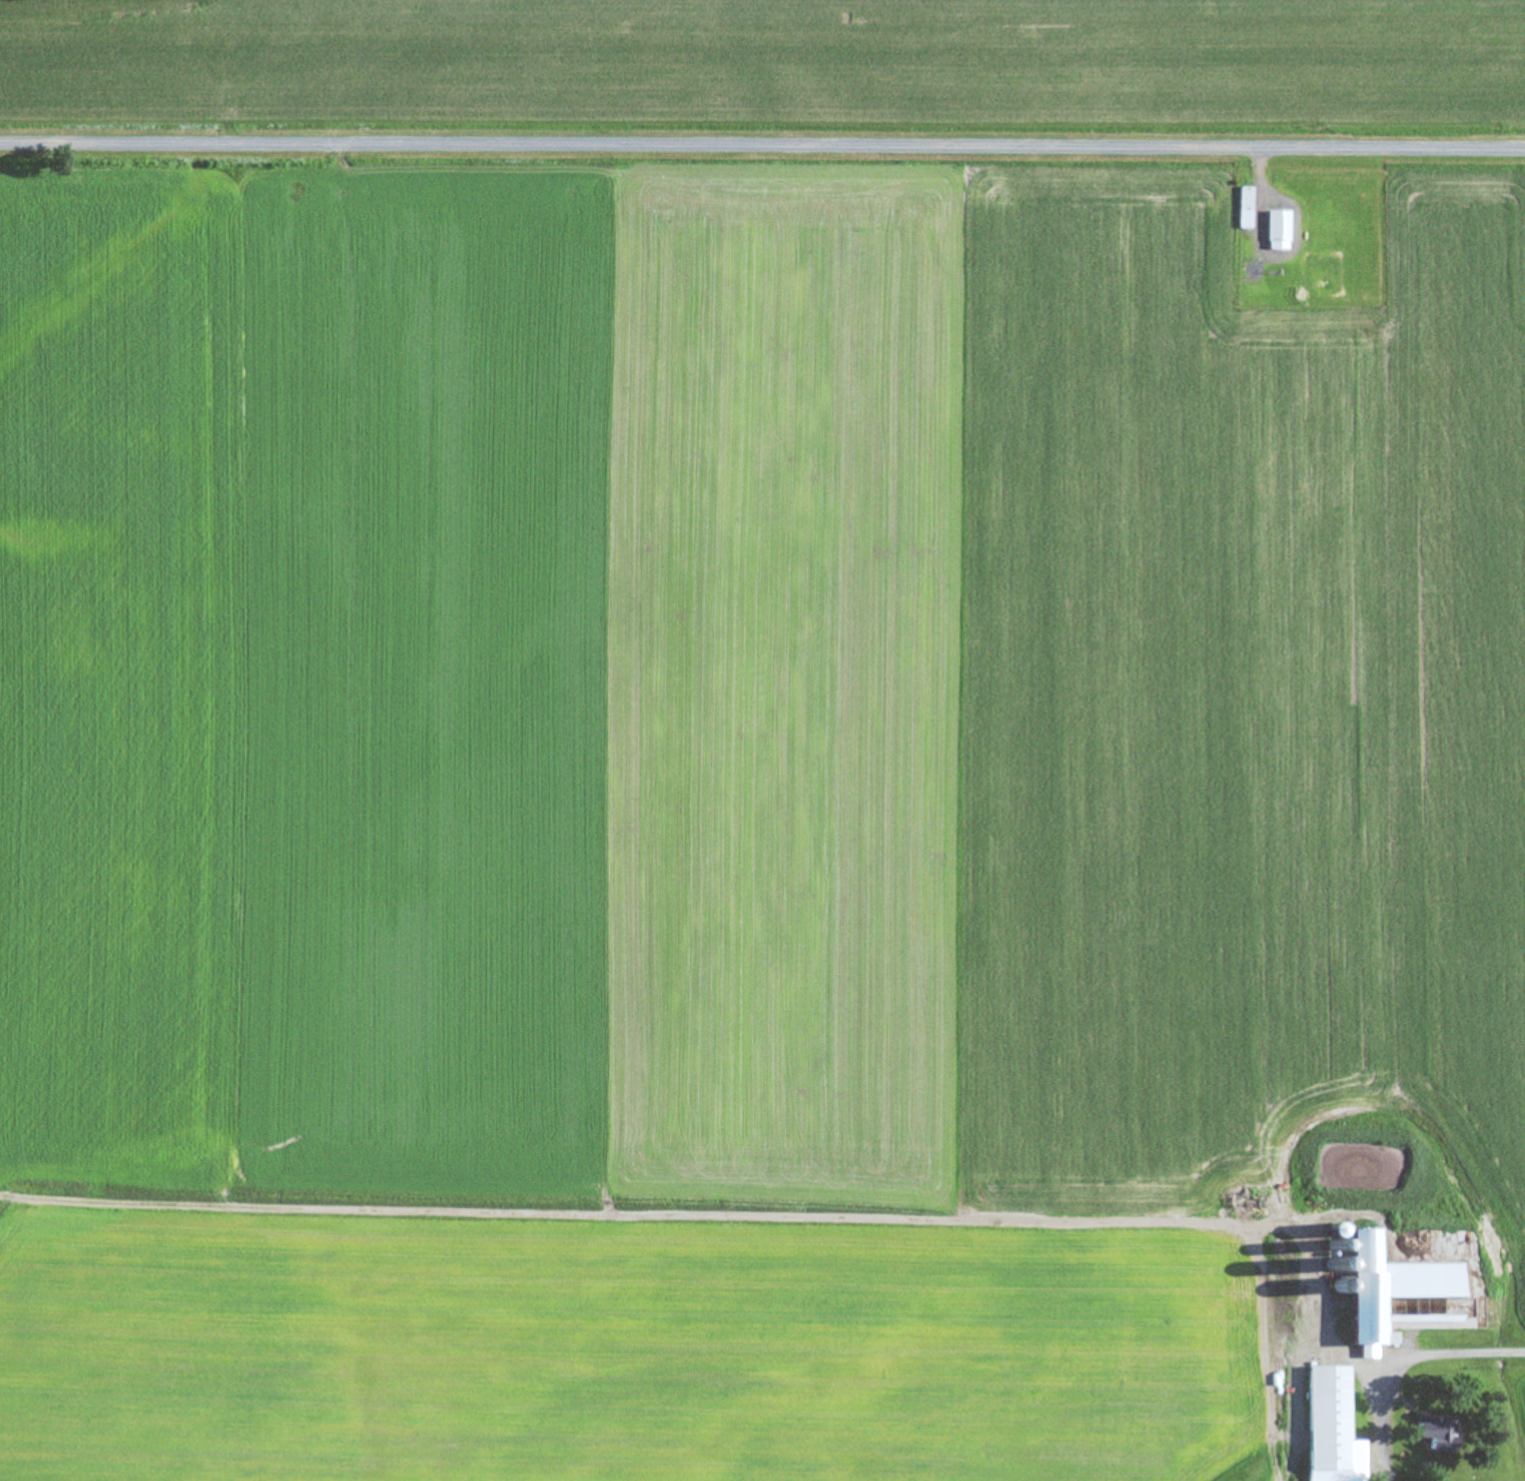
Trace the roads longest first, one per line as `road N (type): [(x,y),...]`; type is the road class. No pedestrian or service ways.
road 1 (residential): [(1524,149),(0,144)]

